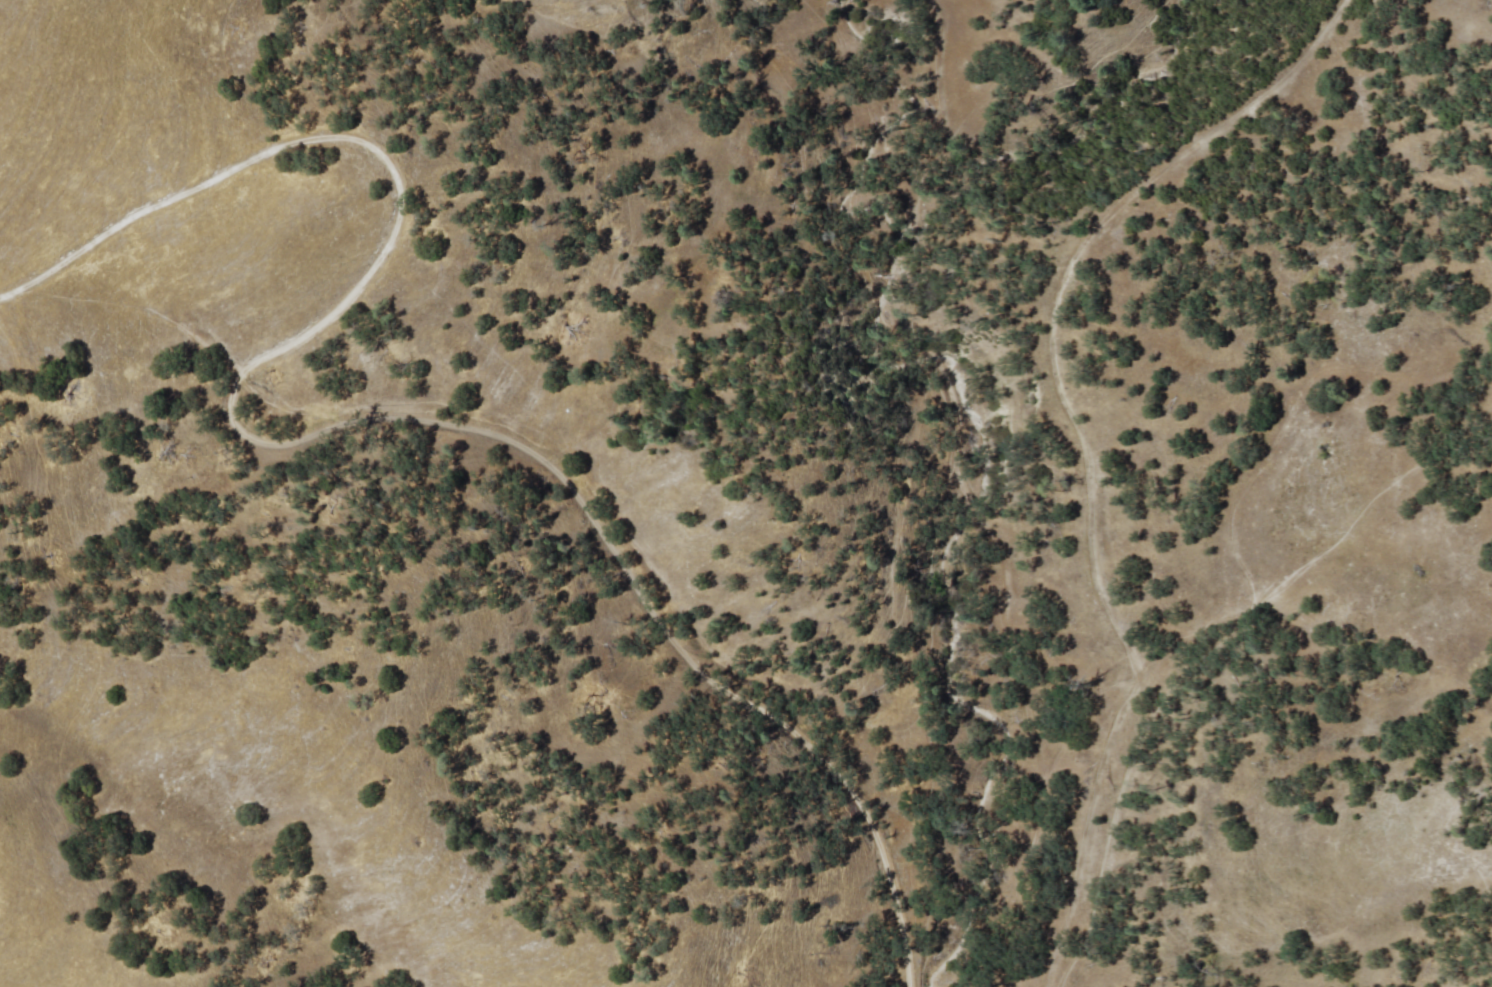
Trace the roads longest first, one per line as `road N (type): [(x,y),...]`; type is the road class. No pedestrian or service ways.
road 1 (residential): [(896,986),(876,852),(852,799),(790,736),(681,662),(587,513),(545,467),(484,434),(437,424),(342,425),(250,445),(227,434),(220,419),(228,384),(320,321),(395,234),(397,183),(376,151),(338,136),(289,143),(161,203),(0,296)]
road 2 (residential): [(1044,986),(1098,770),(1136,679),(1095,585),(1077,437),(1054,354),(1063,292),(1112,211),(1304,56),(1346,0)]

